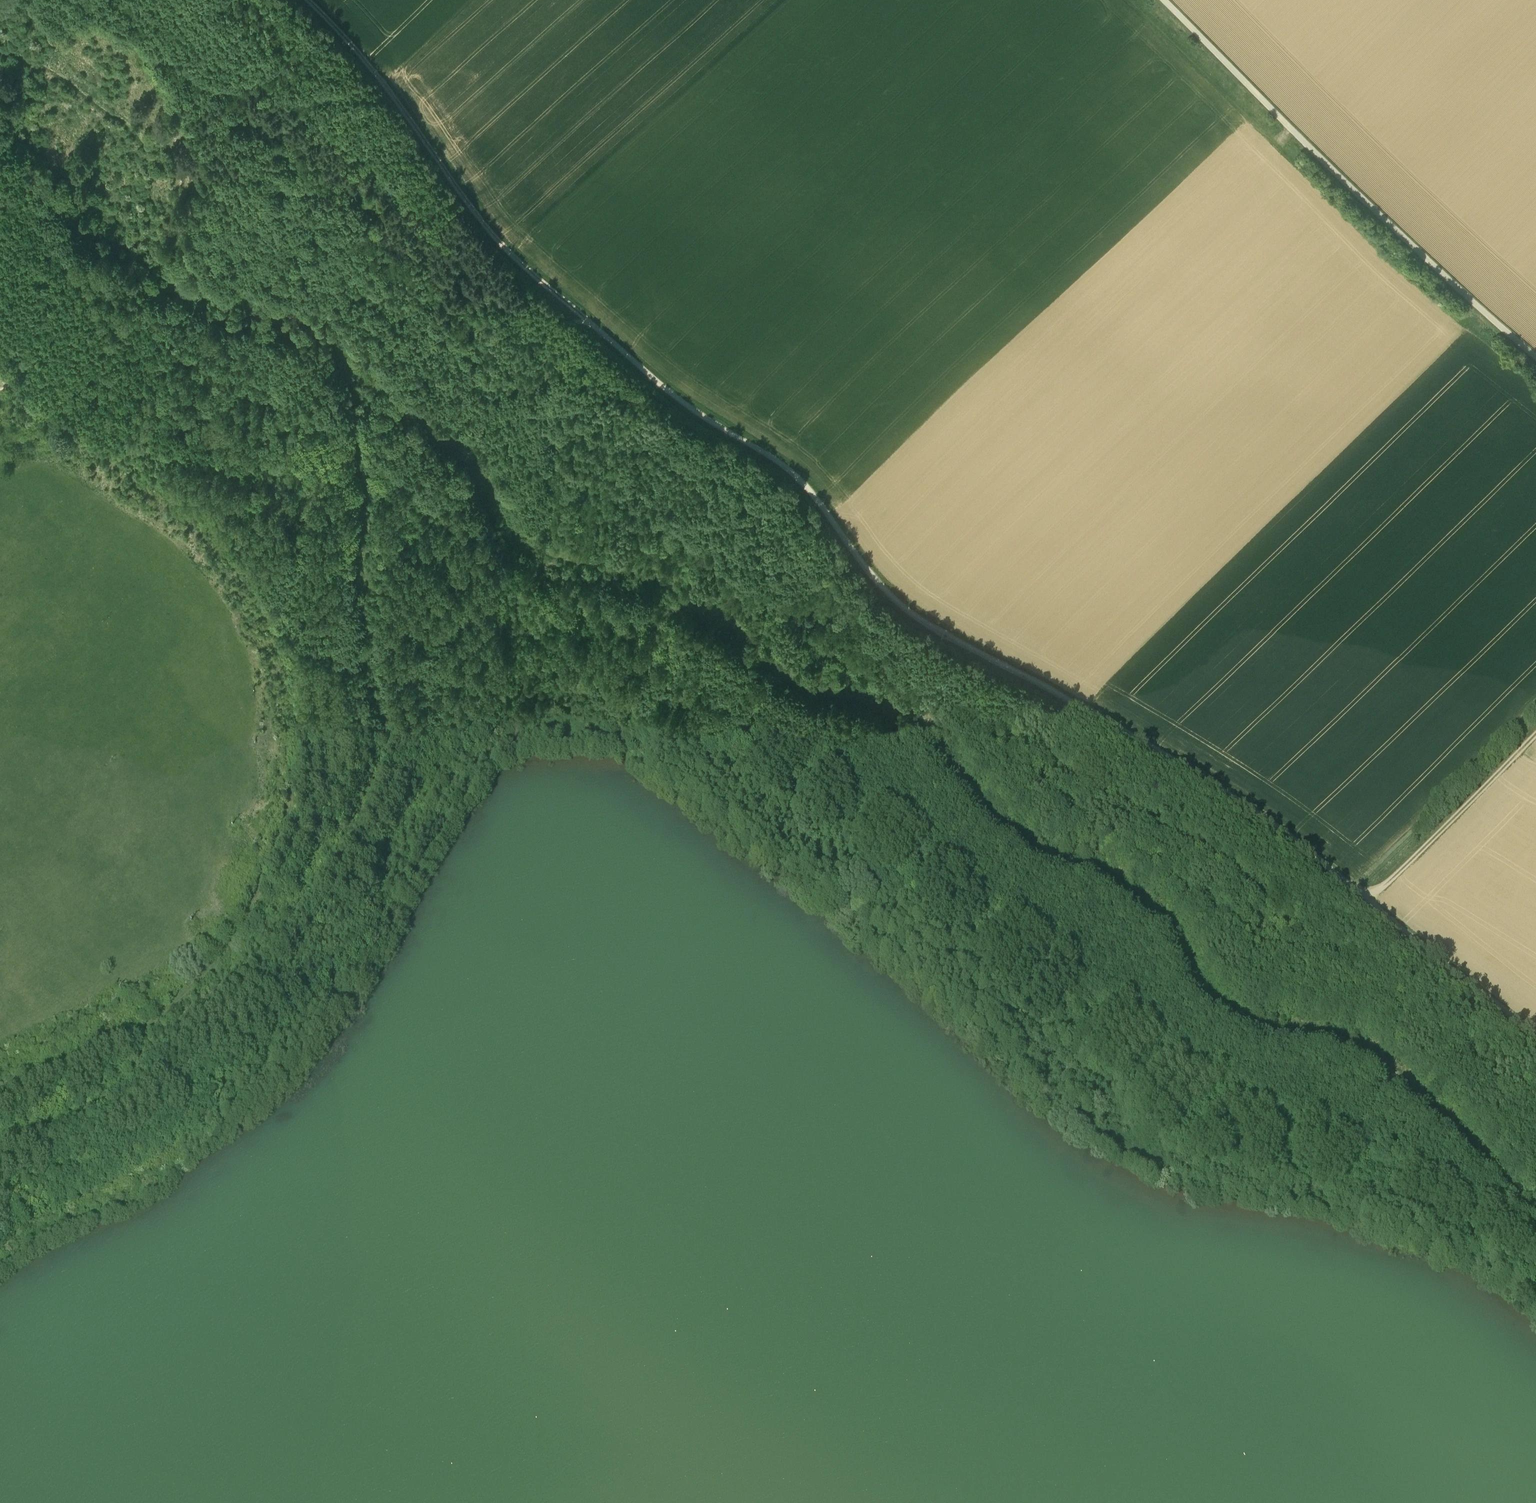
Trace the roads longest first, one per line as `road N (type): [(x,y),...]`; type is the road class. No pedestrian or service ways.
road 1 (track): [(1370,905),(1199,779),(909,609),(793,469),(670,391),(590,321)]
road 2 (track): [(1535,356),(1401,236),(1164,0)]
road 3 (track): [(590,321),(502,243),(369,65),(310,0)]
road 4 (track): [(1535,735),(1370,905)]
road 5 (track): [(1535,1036),(1370,905)]

